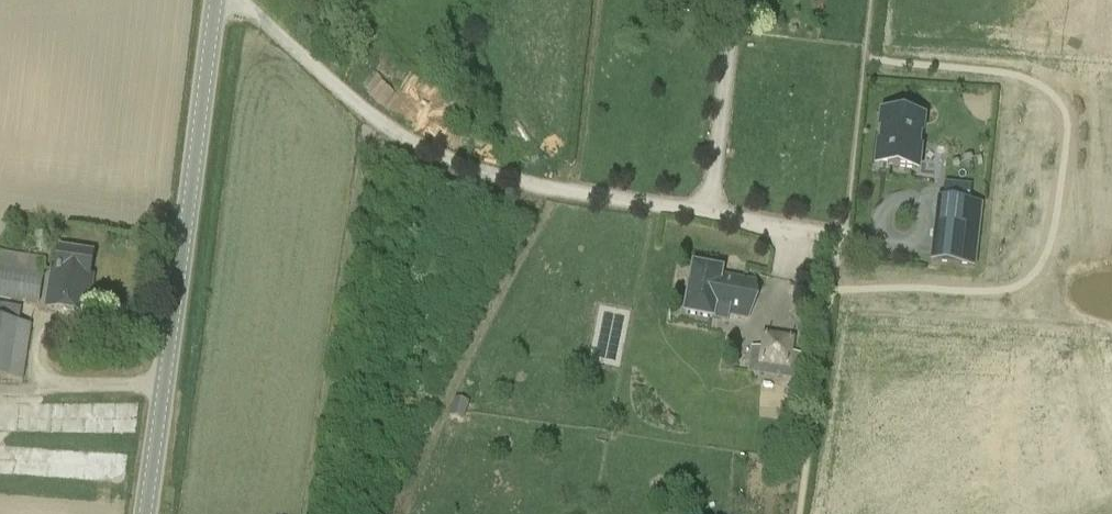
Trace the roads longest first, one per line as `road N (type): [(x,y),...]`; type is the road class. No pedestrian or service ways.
road 1 (tertiary): [(146,513),(218,0)]

